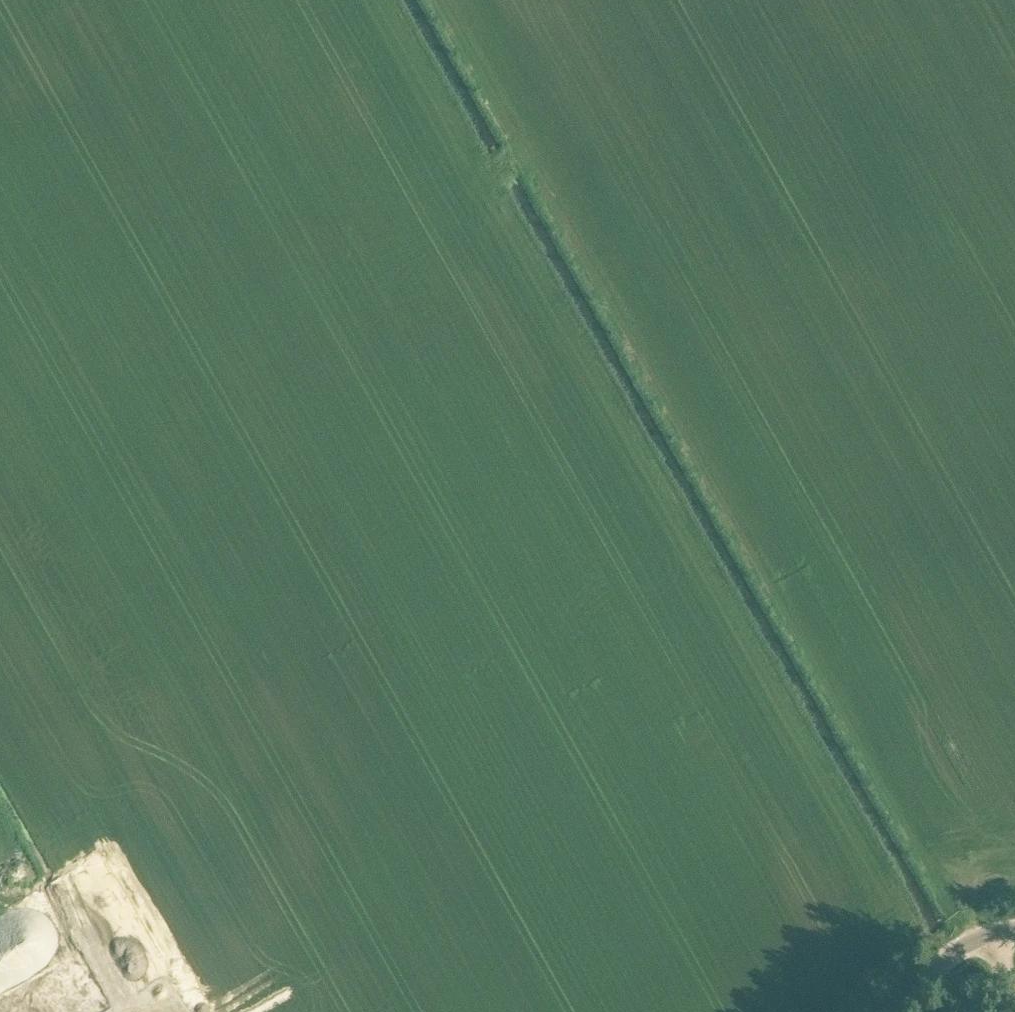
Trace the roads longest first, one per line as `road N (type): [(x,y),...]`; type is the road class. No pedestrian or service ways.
road 1 (unclassified): [(897,1011),(957,952),(1014,930)]

